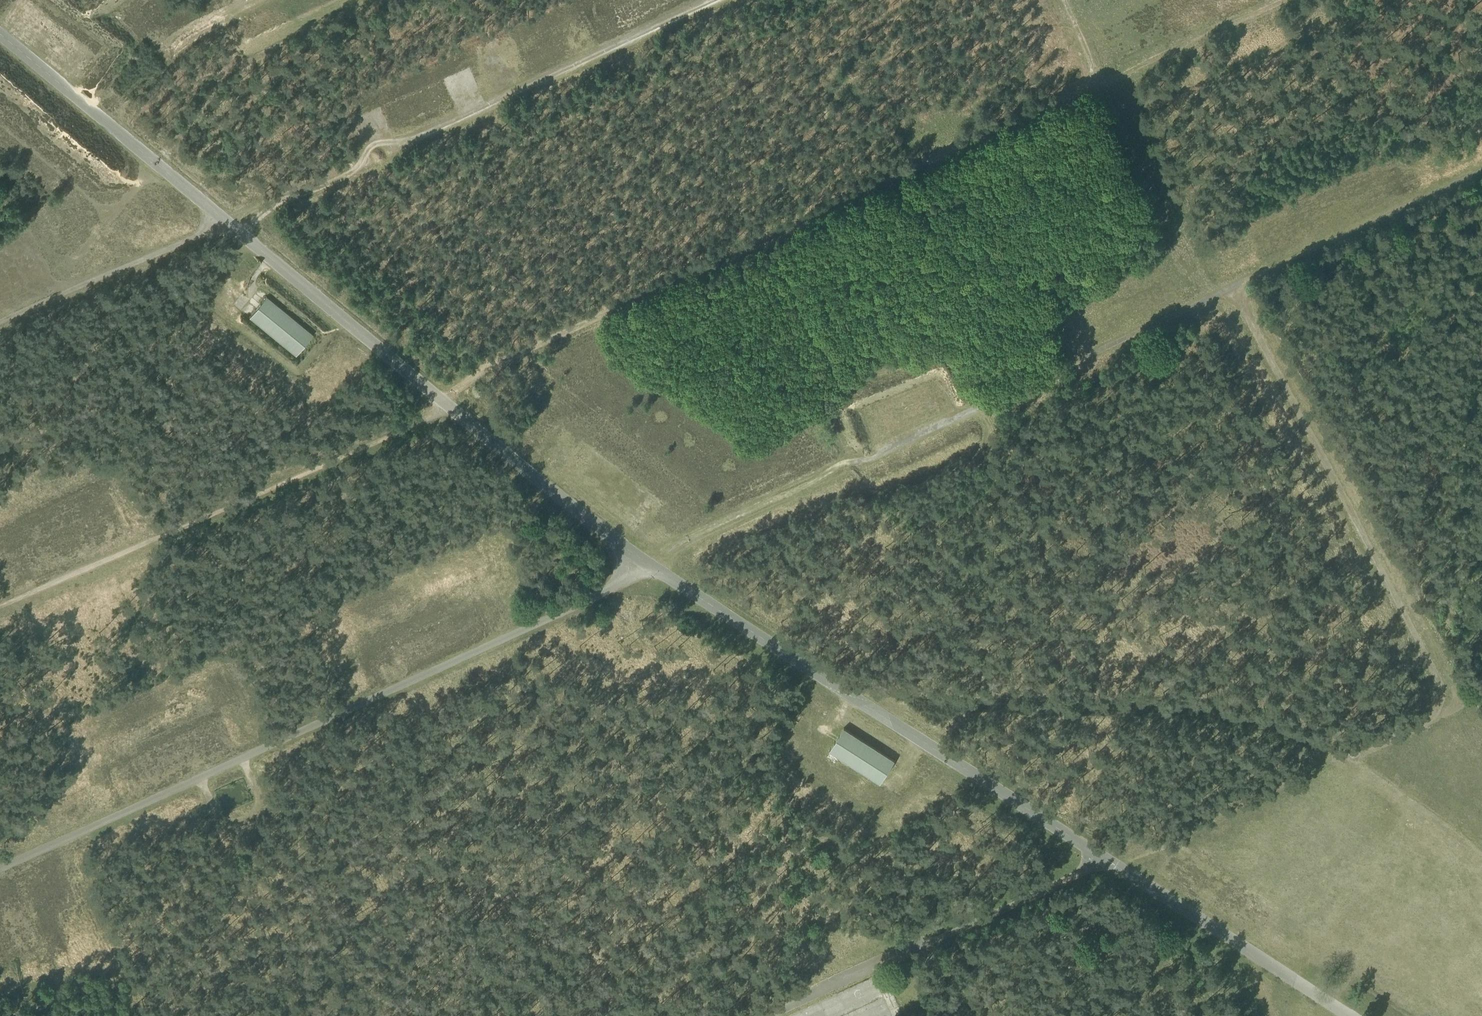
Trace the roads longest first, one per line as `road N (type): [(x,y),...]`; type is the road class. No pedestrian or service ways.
road 1 (track): [(1481,177),(656,564)]
road 2 (track): [(1240,291),(1444,676),(1449,702),(1413,731),(1148,855),(1114,863)]
road 3 (track): [(0,865),(656,564)]
road 4 (track): [(0,34),(451,399)]
road 5 (track): [(656,564),(1110,860)]
road 6 (track): [(709,0),(225,220)]
road 7 (track): [(451,399),(0,601)]
road 8 (track): [(1110,860),(768,1015)]
road 9 (track): [(1110,860),(1354,1015)]
road 10 (track): [(451,399),(656,564)]
road 11 (track): [(0,325),(225,220)]
road 12 (track): [(270,0),(202,32),(104,119)]

